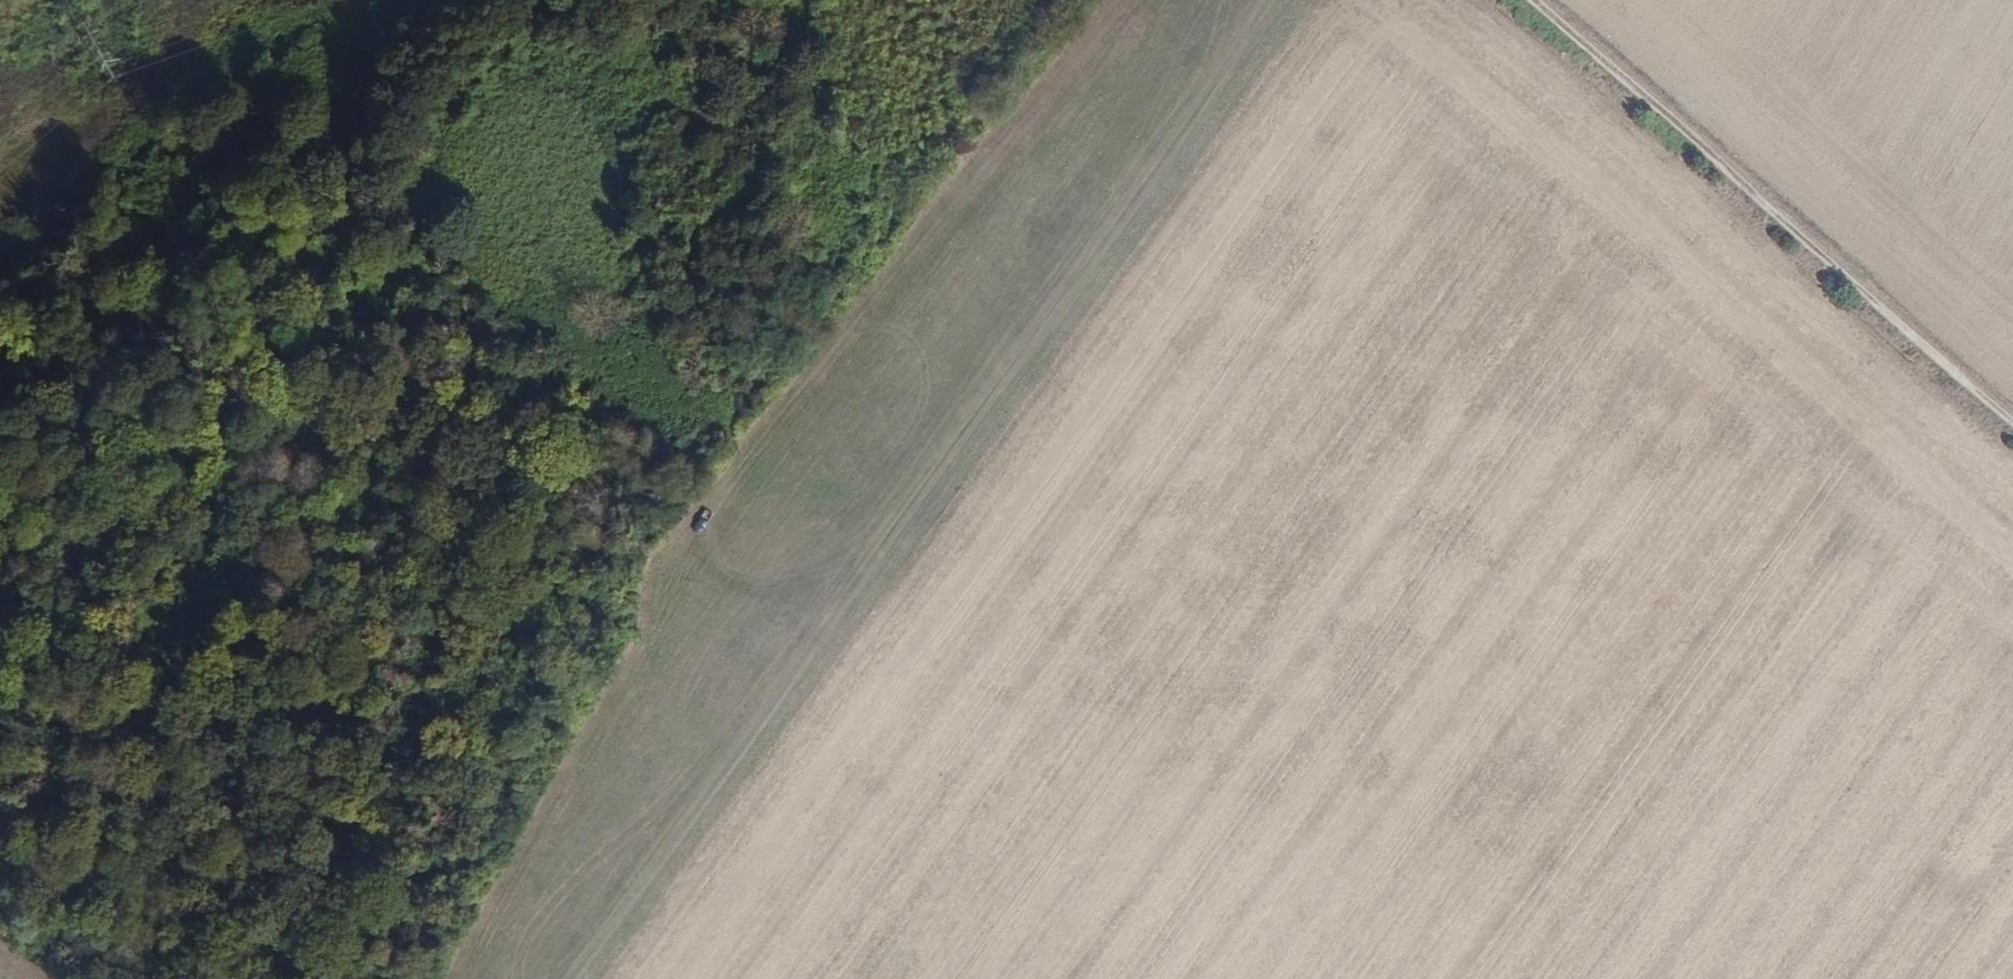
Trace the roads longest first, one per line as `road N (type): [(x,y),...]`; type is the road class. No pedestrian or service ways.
road 1 (track): [(1526,0),(2012,427)]

